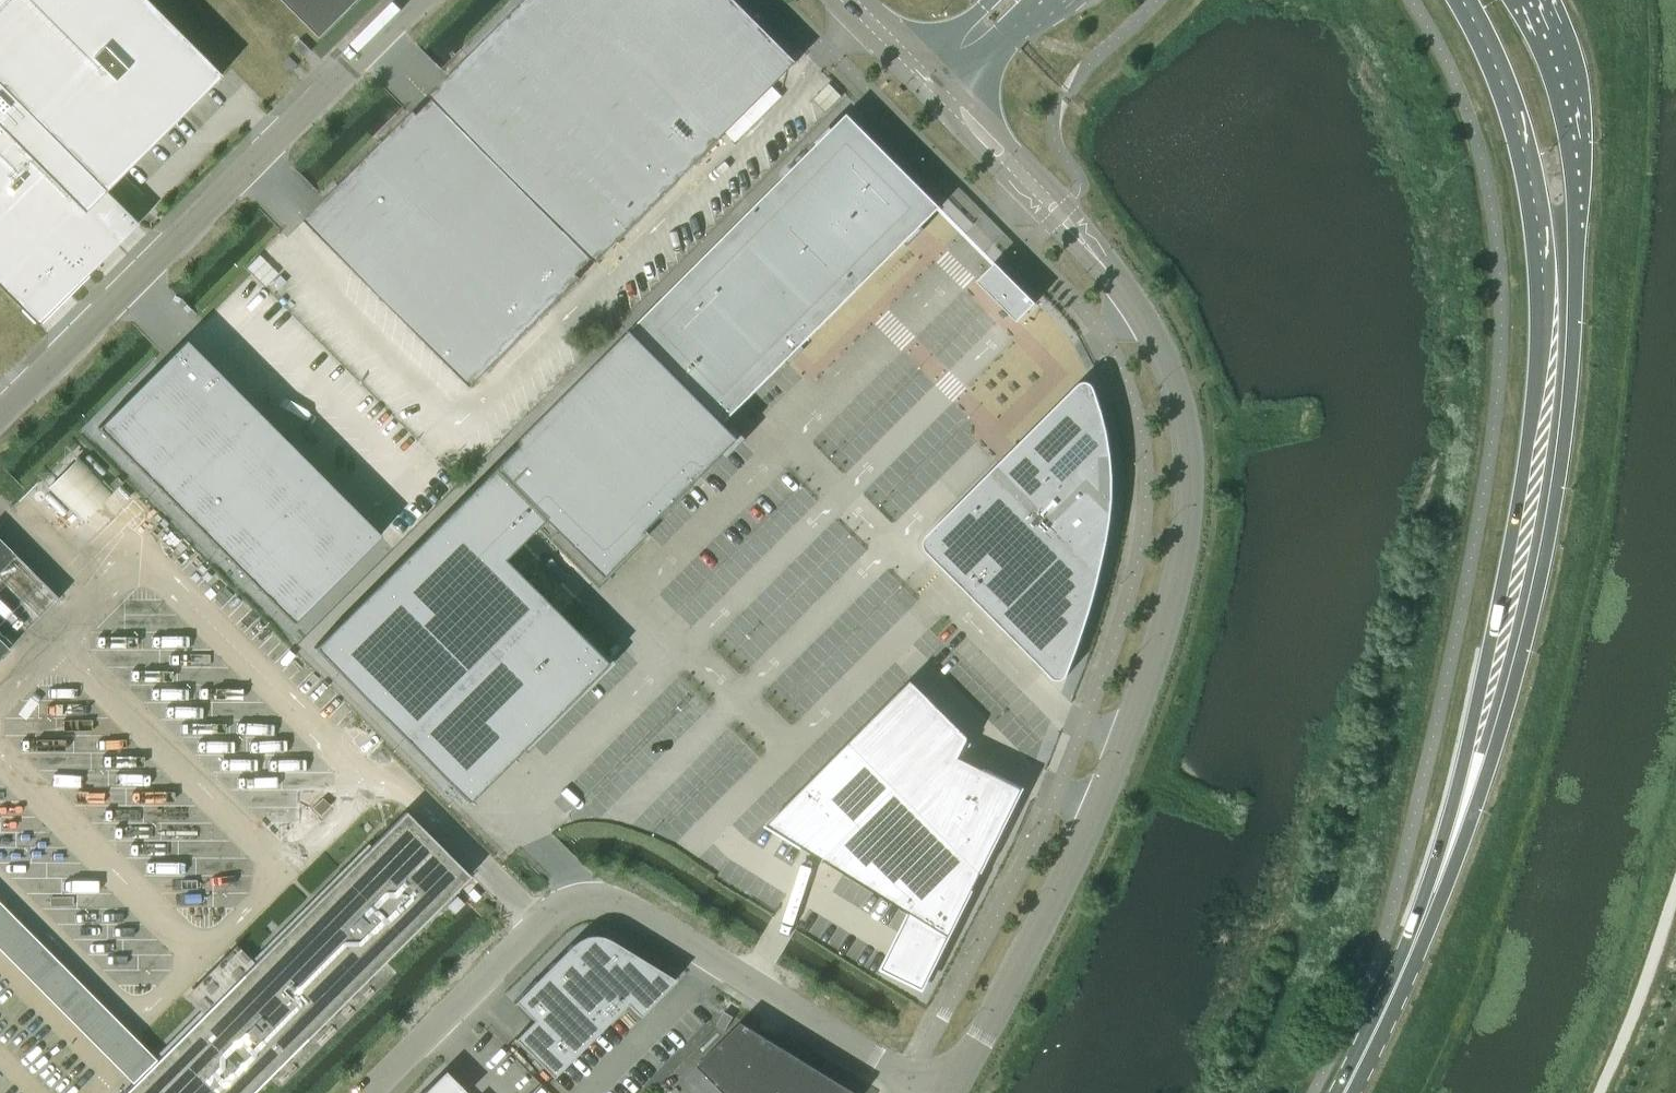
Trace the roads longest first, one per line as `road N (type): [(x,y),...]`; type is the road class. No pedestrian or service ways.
road 1 (unclassified): [(948,1092),(1116,778),(1168,611),(1189,502),(1182,406),(1143,316),(1060,213),(949,100)]
road 2 (primary): [(1344,1092),(1427,914),(1493,706),(1539,481),(1556,315)]
road 3 (unclassified): [(368,1092),(537,926),(576,899),(628,906),(936,1092)]
road 4 (unclassified): [(0,414),(417,0)]
road 5 (primary): [(1454,0),(1505,109),(1556,315)]
road 6 (primary): [(1556,315),(1571,180),(1557,100),(1520,0)]
road 7 (unclassified): [(949,100),(1055,0)]

